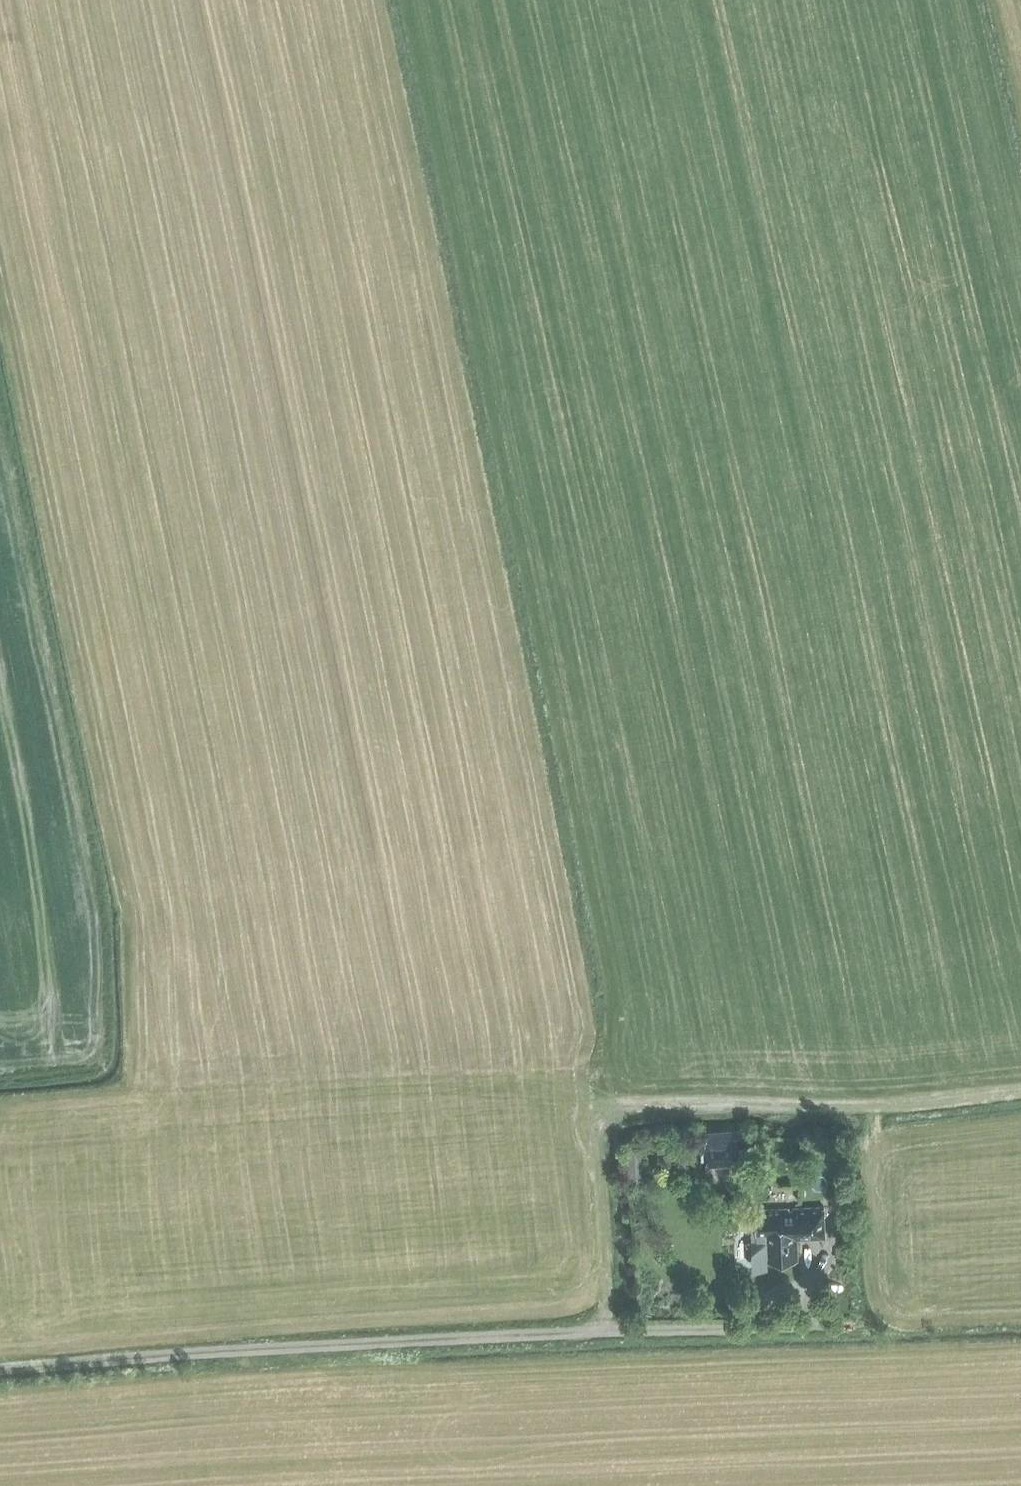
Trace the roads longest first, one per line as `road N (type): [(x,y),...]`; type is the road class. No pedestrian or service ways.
road 1 (track): [(0,1367),(754,1323)]

